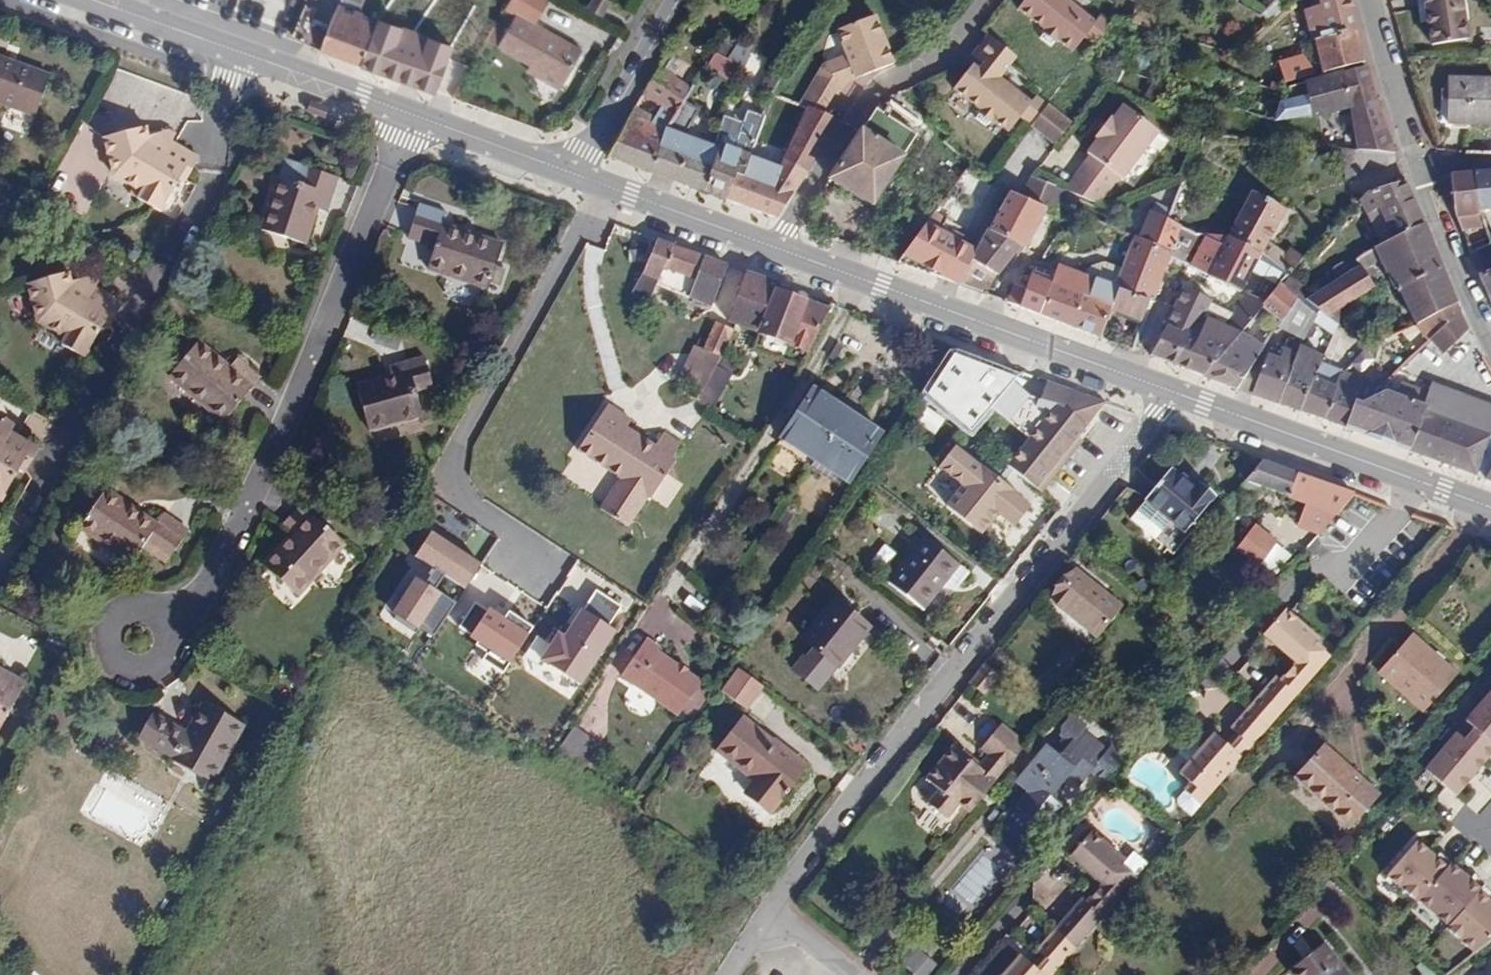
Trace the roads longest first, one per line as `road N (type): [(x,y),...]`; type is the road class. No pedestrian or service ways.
road 1 (residential): [(1175,394),(763,915)]
road 2 (tertiary): [(92,0),(577,174)]
road 3 (residential): [(603,185),(452,448),(462,501),(554,559)]
road 4 (tertiary): [(775,247),(1175,394)]
road 5 (residential): [(989,0),(948,54),(869,92),(775,247)]
road 6 (tertiary): [(1175,394),(1490,508)]
road 7 (residential): [(577,174),(677,0)]
road 8 (residential): [(1490,337),(1420,164)]
road 9 (tertiary): [(603,185),(775,247)]
road 10 (residential): [(1420,164),(1372,0)]

